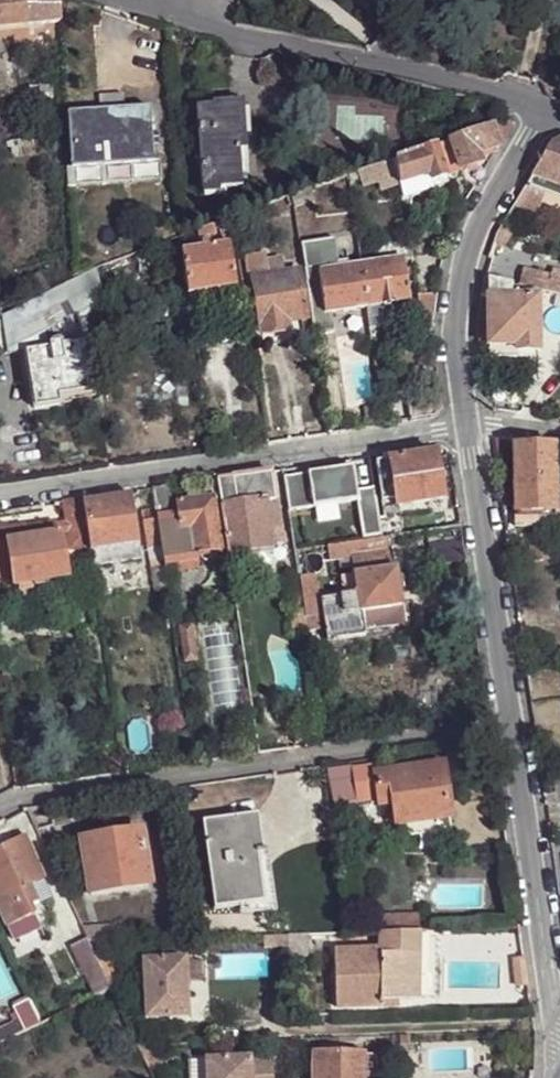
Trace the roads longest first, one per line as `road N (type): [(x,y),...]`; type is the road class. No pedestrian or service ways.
road 1 (residential): [(516,725),(20,801),(0,811)]
road 2 (residential): [(468,426),(0,503)]
road 3 (unclassified): [(539,110),(396,66),(234,33),(195,9),(148,0)]
road 4 (unclassified): [(468,426),(456,330),(463,273),(539,110)]
road 5 (unclassified): [(559,1041),(516,725)]
road 6 (unclassified): [(516,725),(468,426)]

